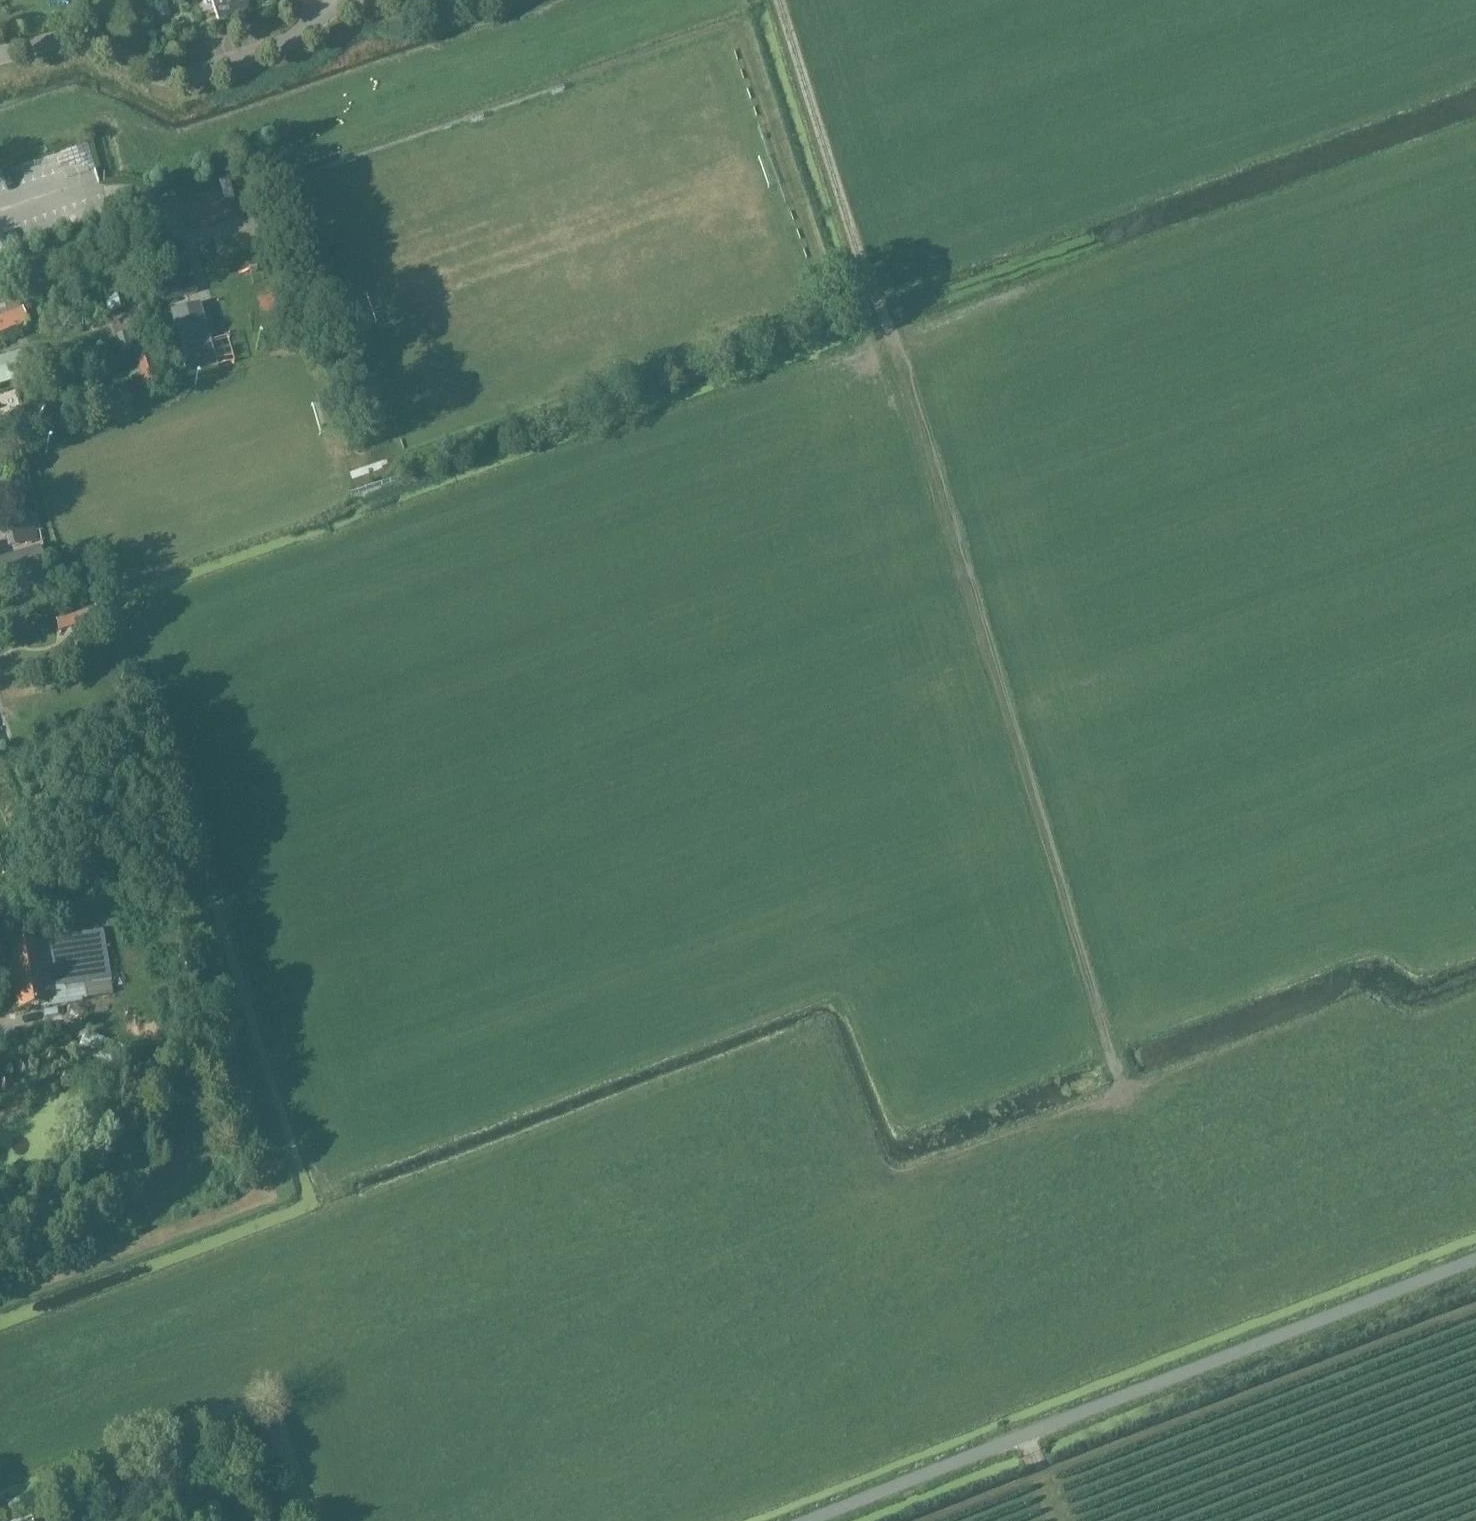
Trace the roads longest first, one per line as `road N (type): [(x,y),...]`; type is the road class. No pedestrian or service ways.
road 1 (unclassified): [(803,1520),(1475,1261)]
road 2 (residential): [(0,59),(78,39),(176,76),(291,43),(326,12)]

